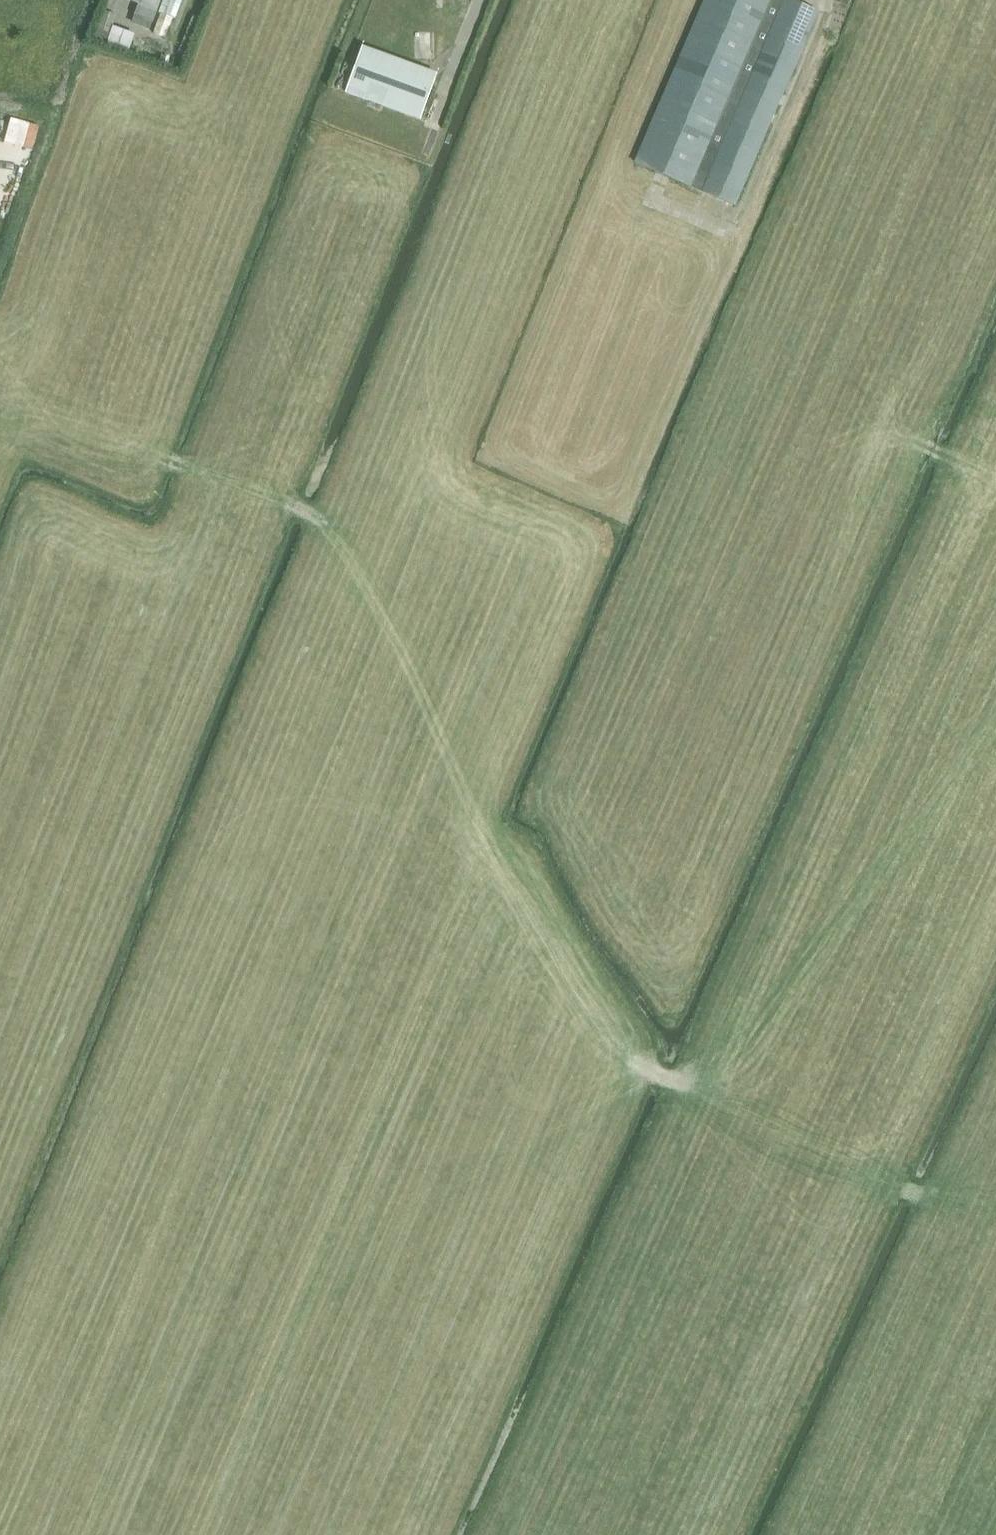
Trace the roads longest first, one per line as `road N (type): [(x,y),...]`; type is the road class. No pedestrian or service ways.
road 1 (track): [(0,422),(161,459),(319,519),(363,569),(482,810),(648,1068),(922,1200),(995,1203)]

